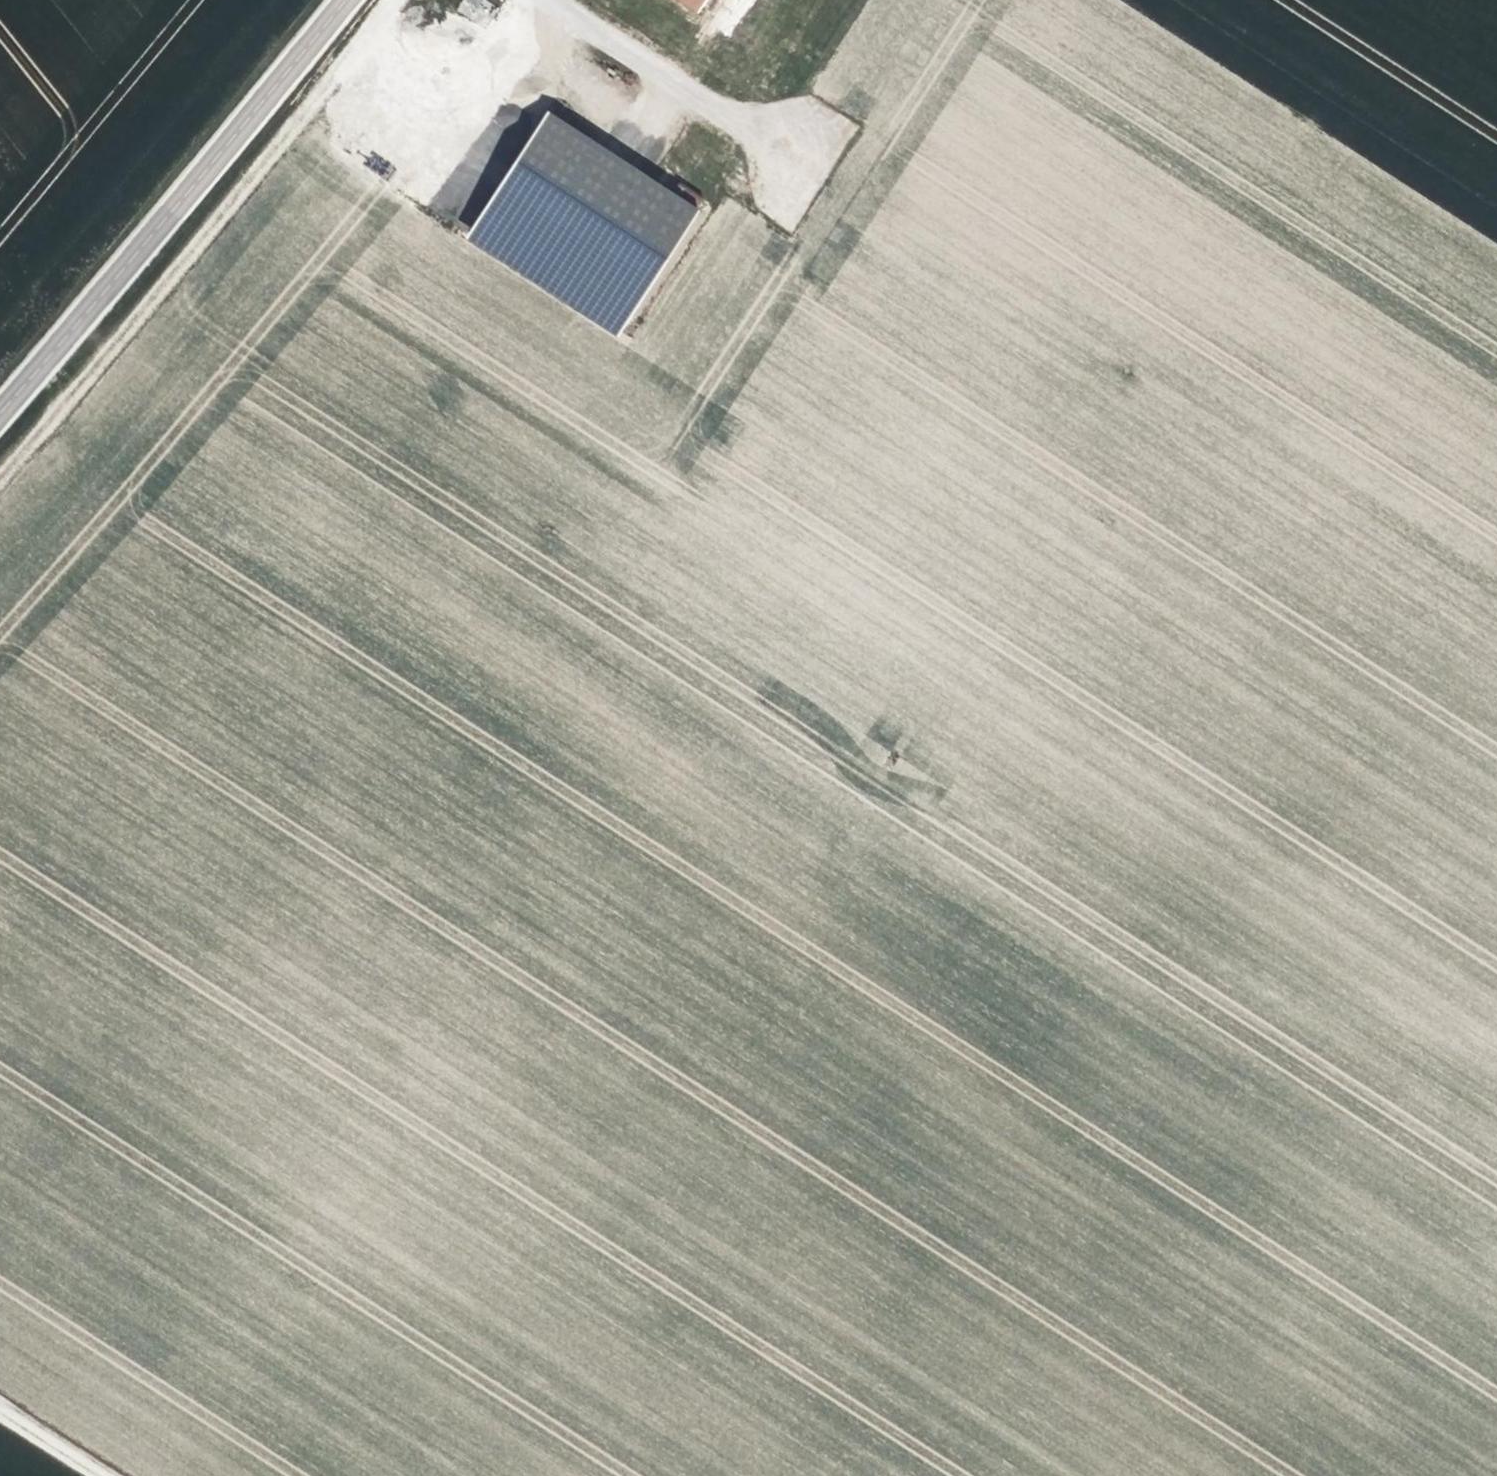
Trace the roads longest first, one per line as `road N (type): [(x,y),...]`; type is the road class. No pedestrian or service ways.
road 1 (track): [(0,451),(391,0)]
road 2 (tertiary): [(0,421),(346,0)]
road 3 (track): [(111,1475),(0,1404)]

